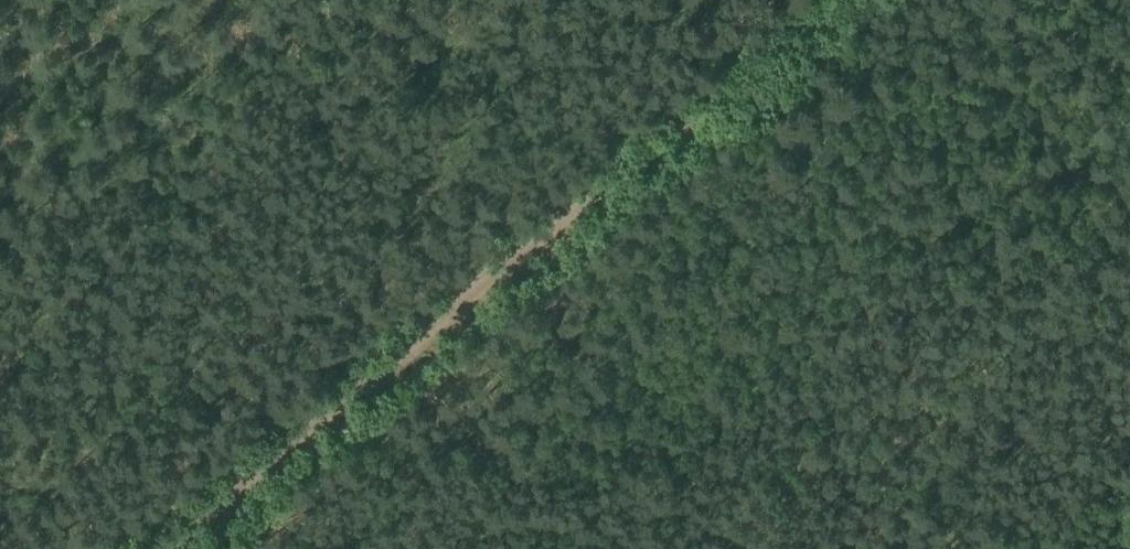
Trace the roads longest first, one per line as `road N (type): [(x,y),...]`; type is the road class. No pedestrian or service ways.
road 1 (track): [(167,548),(815,0)]

